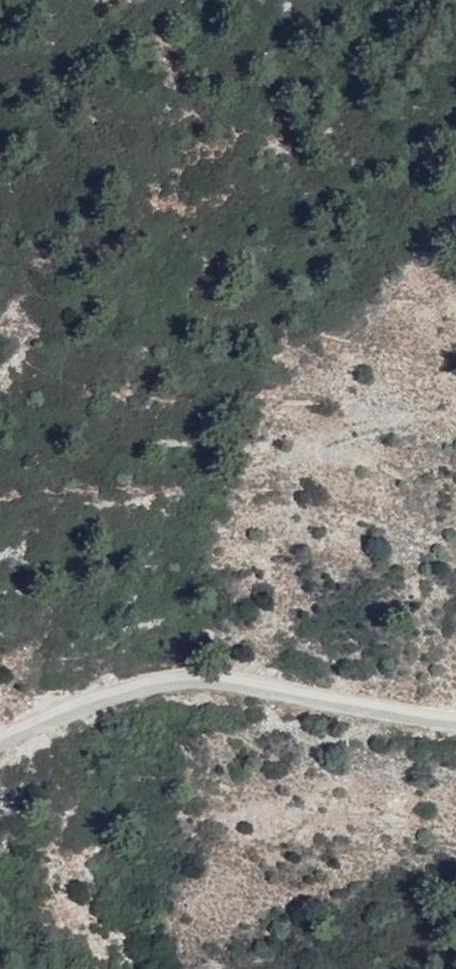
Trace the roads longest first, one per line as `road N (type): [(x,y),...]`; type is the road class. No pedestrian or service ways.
road 1 (unclassified): [(0,733),(125,687),(206,676),(455,721)]

